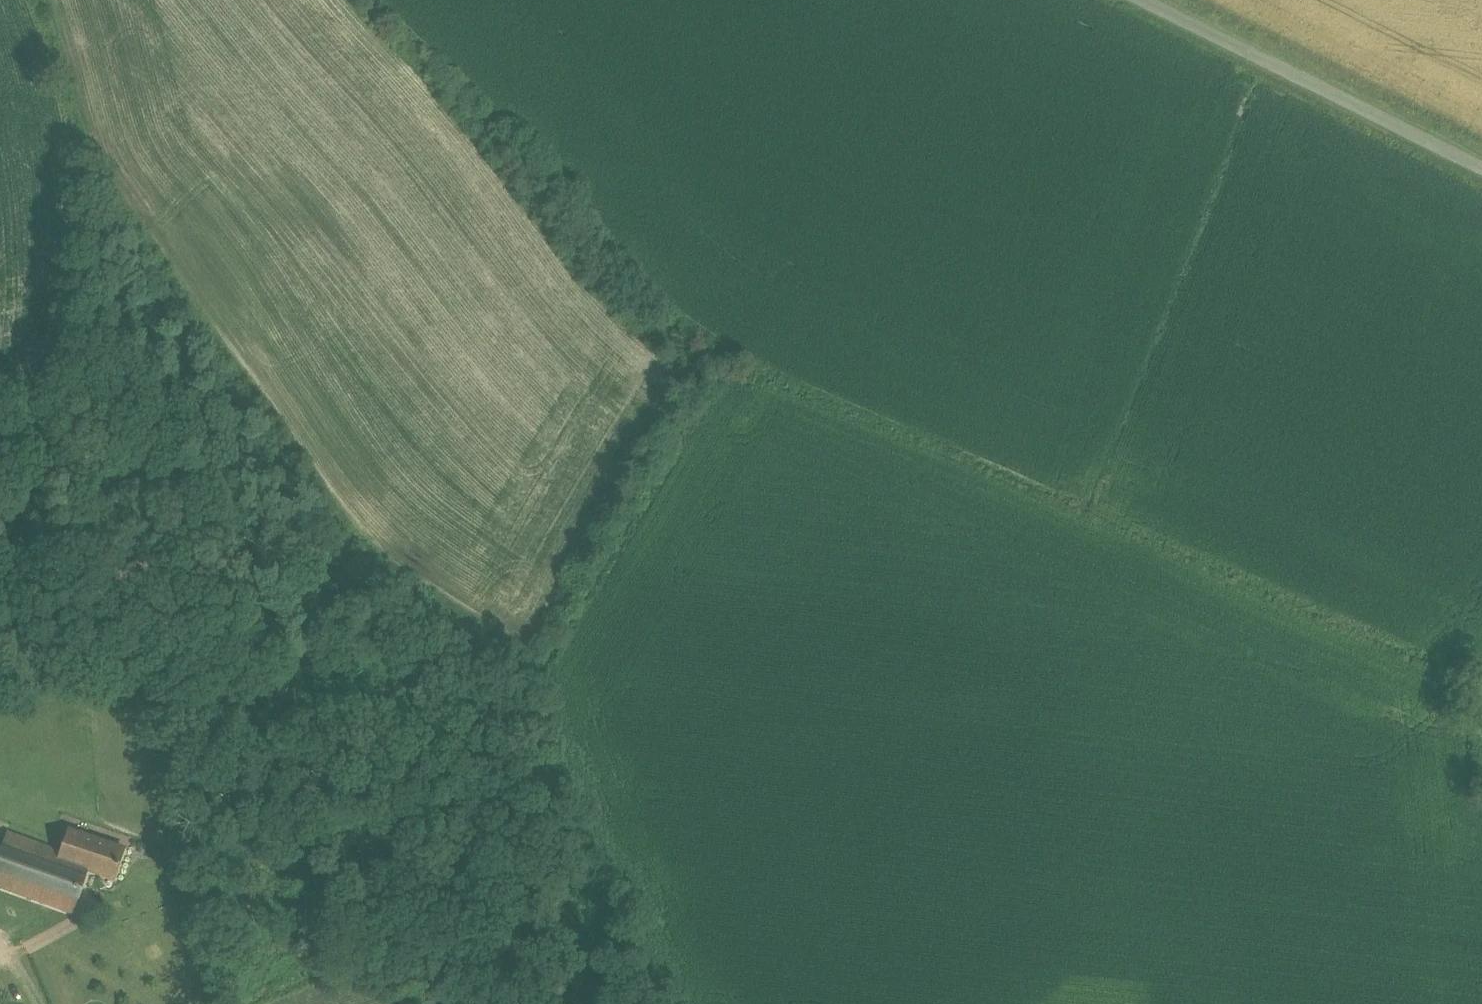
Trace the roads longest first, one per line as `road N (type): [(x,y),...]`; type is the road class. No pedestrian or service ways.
road 1 (unclassified): [(1481,167),(1147,0)]

